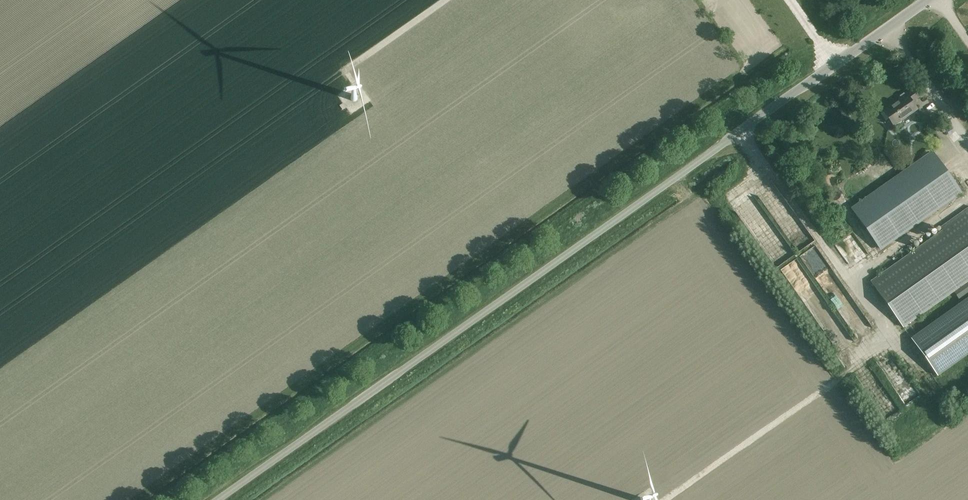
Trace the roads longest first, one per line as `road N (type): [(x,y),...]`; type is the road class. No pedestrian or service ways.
road 1 (unclassified): [(216,499),(928,0)]

